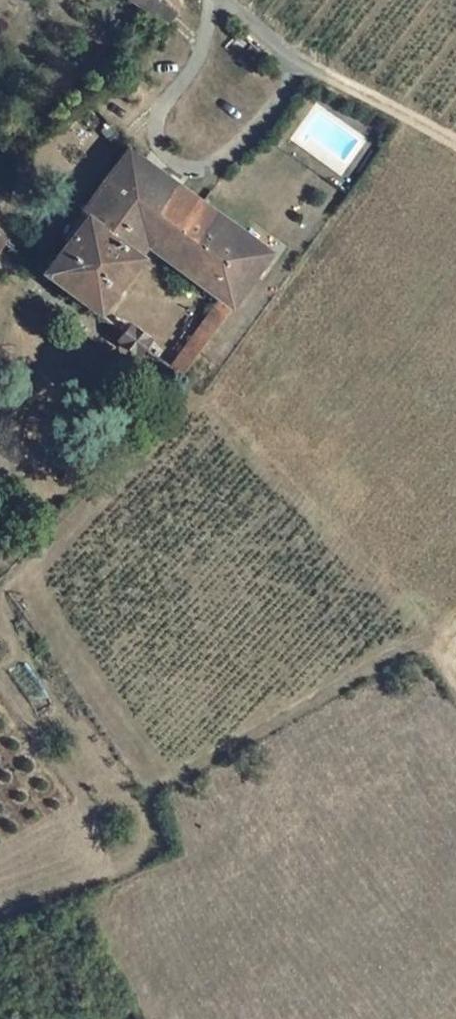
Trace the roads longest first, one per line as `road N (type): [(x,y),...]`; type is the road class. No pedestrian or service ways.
road 1 (track): [(294,62),(455,143)]

